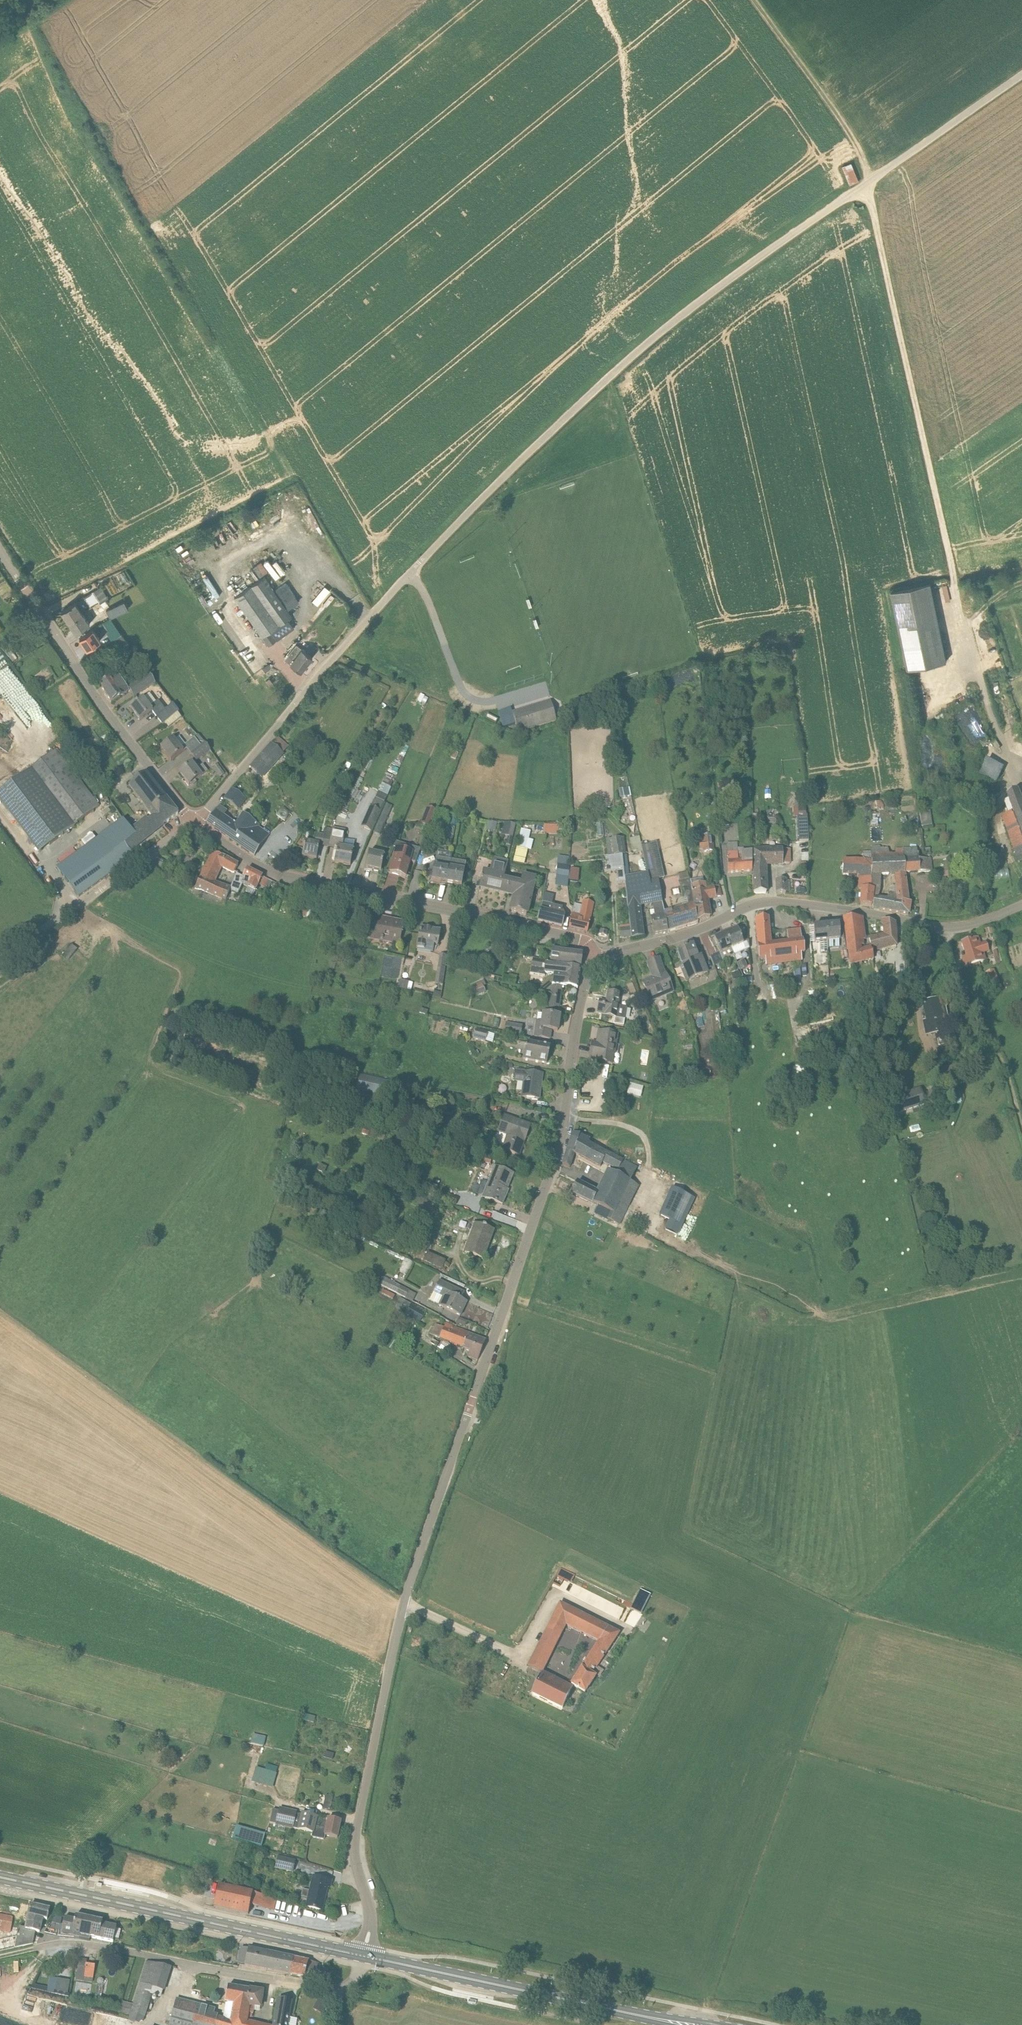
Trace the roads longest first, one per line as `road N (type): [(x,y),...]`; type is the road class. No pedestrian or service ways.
road 1 (unclassified): [(195,820),(419,563),(620,368),(736,275),(1021,75)]
road 2 (unclassified): [(364,1955),(370,1919),(354,1842),(401,1611),(560,1141),(578,1019),(596,959)]
road 3 (track): [(1021,788),(987,704),(954,584),(864,185)]
road 4 (tertiary): [(1021,903),(948,926),(766,901),(596,959)]
road 5 (tertiary): [(596,959),(580,939),(277,872),(195,820)]
road 6 (primary): [(364,1955),(0,1877)]
road 7 (unclassified): [(340,1990),(75,1942),(0,1956)]
road 8 (primary): [(693,2024),(364,1955)]
road 9 (tertiary): [(195,820),(106,710),(0,552)]
road 10 (unclassified): [(0,955),(195,820)]
road 11 (track): [(948,926),(954,981),(1003,1065),(1021,1130)]
road 12 (track): [(870,181),(834,111),(752,0)]

